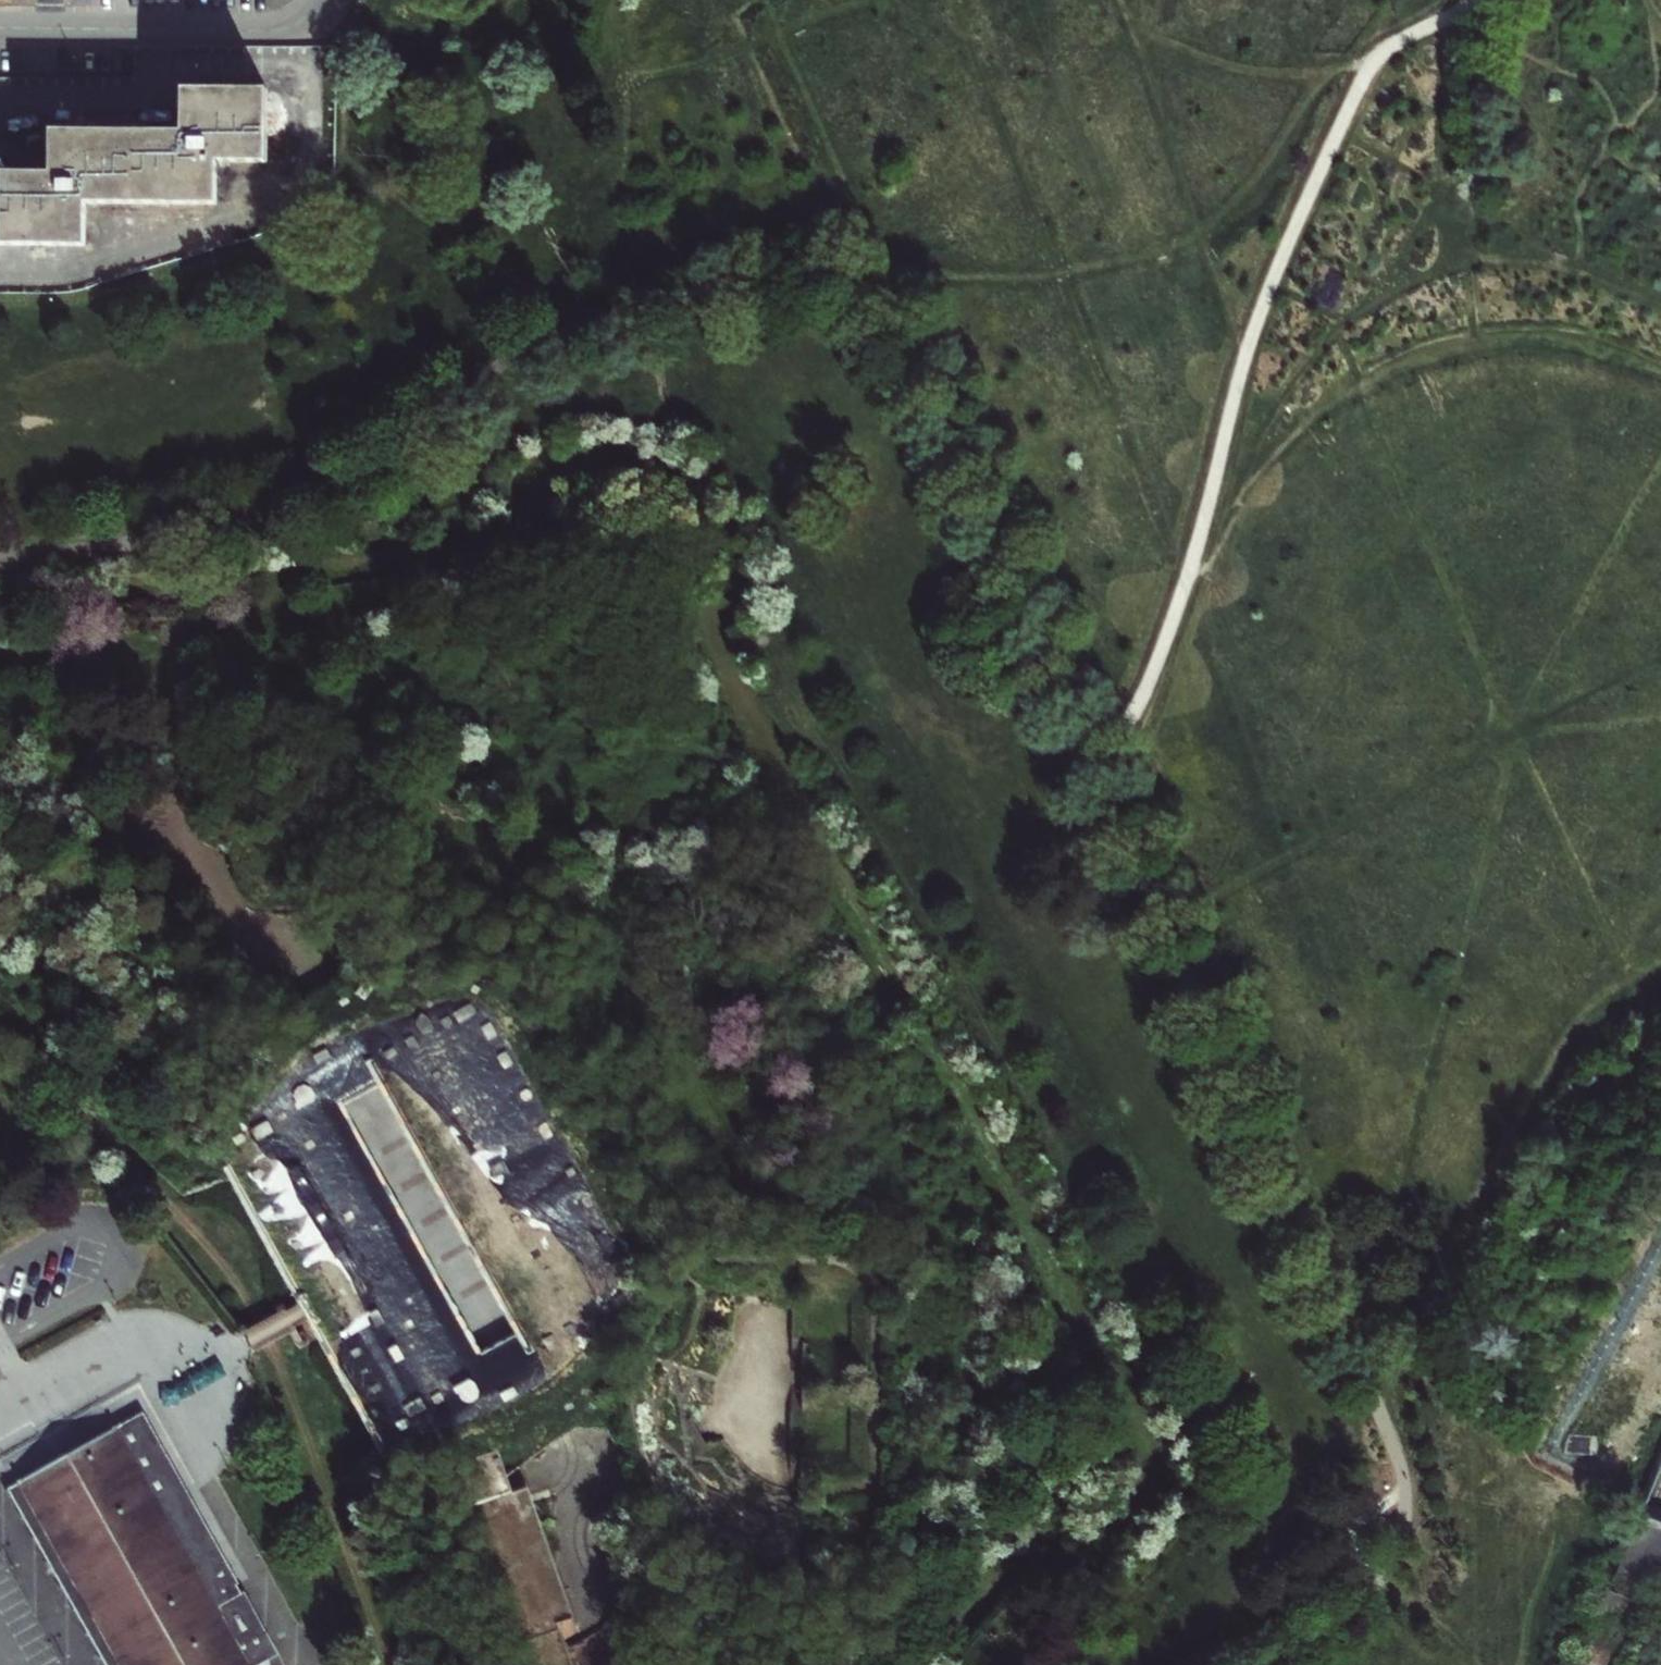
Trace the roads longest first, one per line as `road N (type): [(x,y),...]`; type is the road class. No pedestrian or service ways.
road 1 (residential): [(0,27),(272,30),(299,24),(320,0)]

